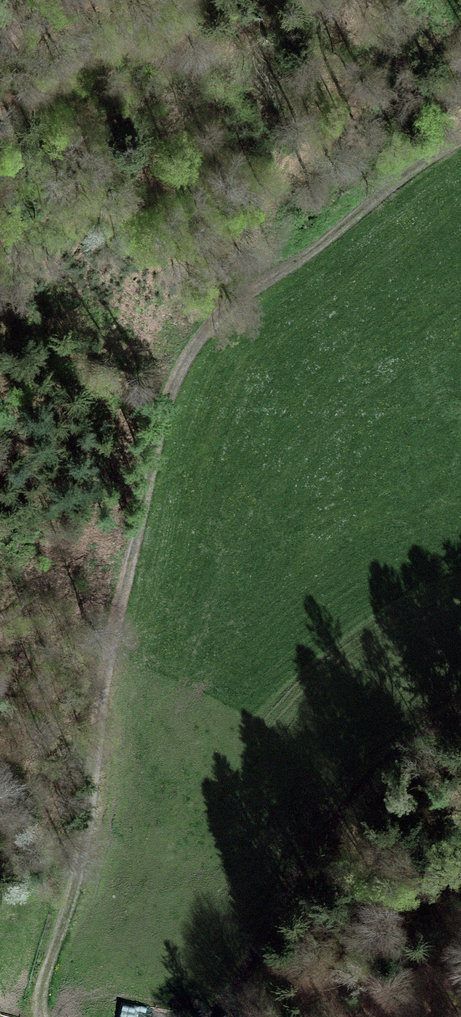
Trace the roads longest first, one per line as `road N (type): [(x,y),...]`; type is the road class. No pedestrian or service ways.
road 1 (track): [(40,1016),(86,828),(116,614),(179,373),(222,318),(460,139)]
road 2 (track): [(193,345),(357,56),(407,0)]
road 3 (track): [(460,710),(399,752),(312,849),(219,1016)]

